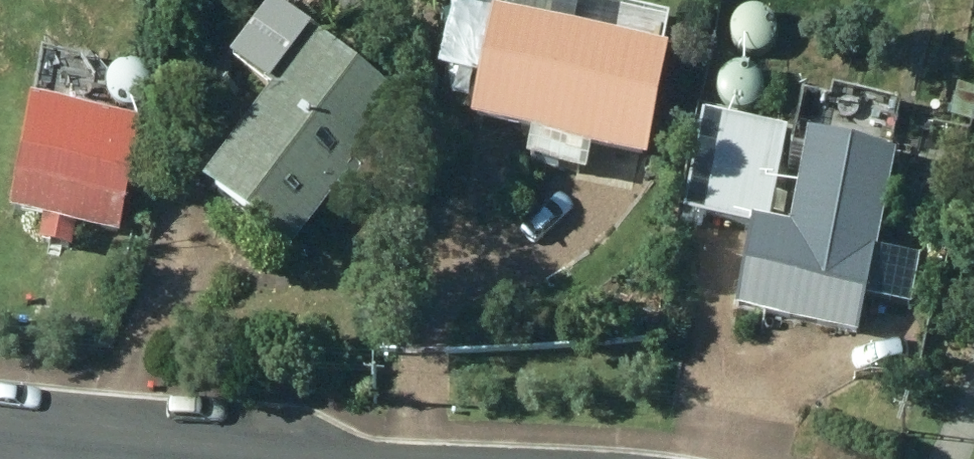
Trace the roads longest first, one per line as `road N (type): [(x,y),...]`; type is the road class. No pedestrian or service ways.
road 1 (residential): [(0,440),(215,458)]

